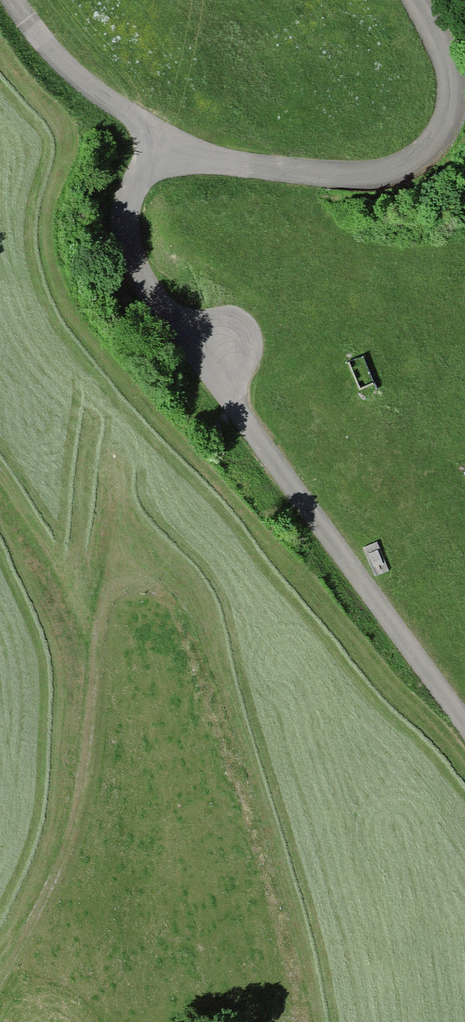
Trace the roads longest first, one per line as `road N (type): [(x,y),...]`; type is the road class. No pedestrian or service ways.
road 1 (track): [(300,1021),(287,927),(233,744),(182,606),(151,581),(125,582),(104,601),(91,777),(72,854),(0,990)]
road 2 (track): [(464,721),(138,274),(126,224),(160,146),(70,78),(8,0)]
road 3 (track): [(416,0),(451,84),(444,131),(411,161),(361,174),(203,159)]

